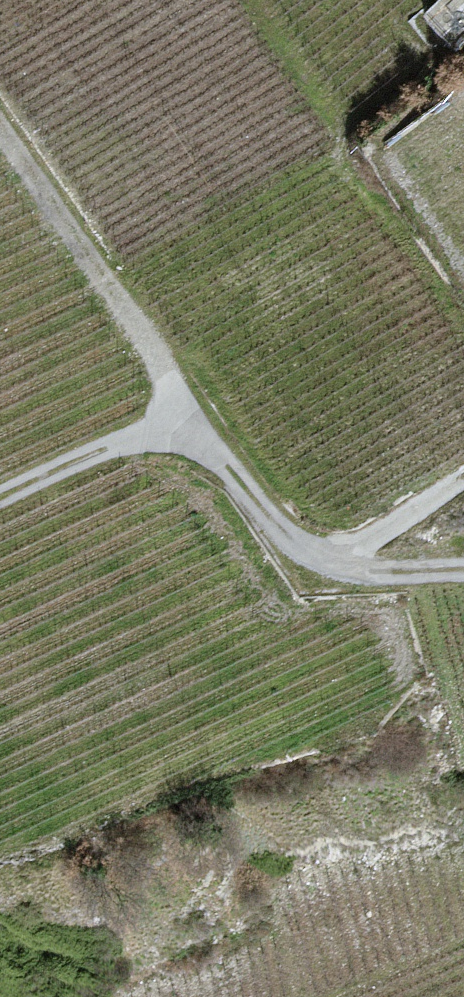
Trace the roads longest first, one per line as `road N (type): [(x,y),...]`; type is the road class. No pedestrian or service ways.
road 1 (track): [(0,491),(182,408),(301,576),(463,576)]
road 2 (track): [(182,408),(0,131)]
road 3 (track): [(301,576),(463,458)]

